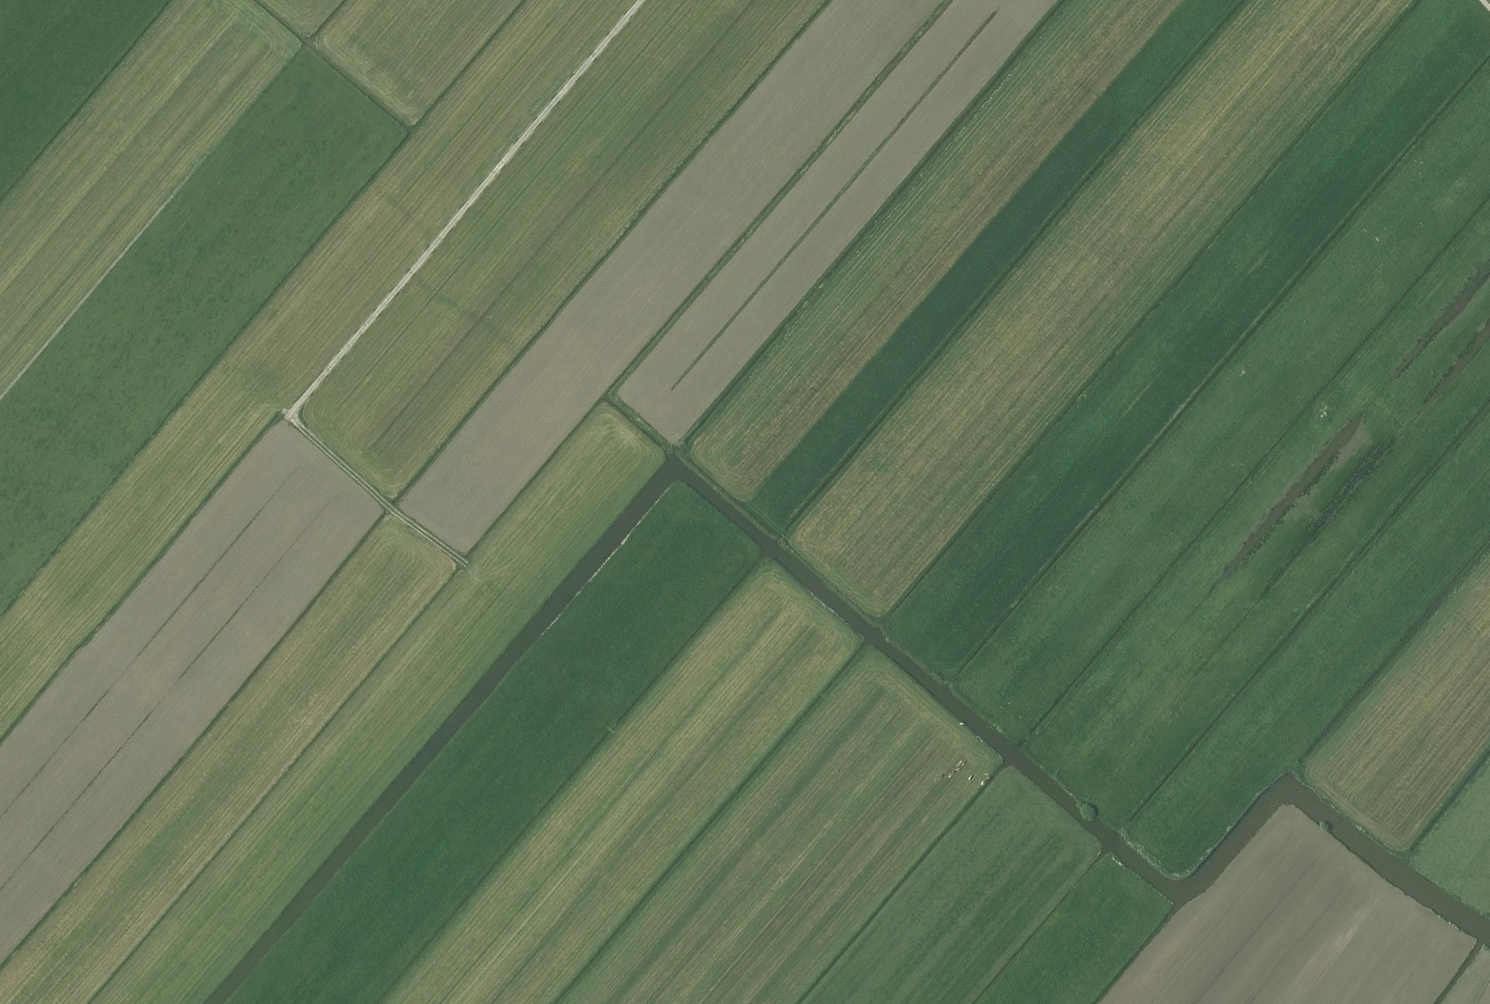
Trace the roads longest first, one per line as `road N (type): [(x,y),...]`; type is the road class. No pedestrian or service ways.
road 1 (track): [(474,563),(394,502),(297,408),(642,0)]

